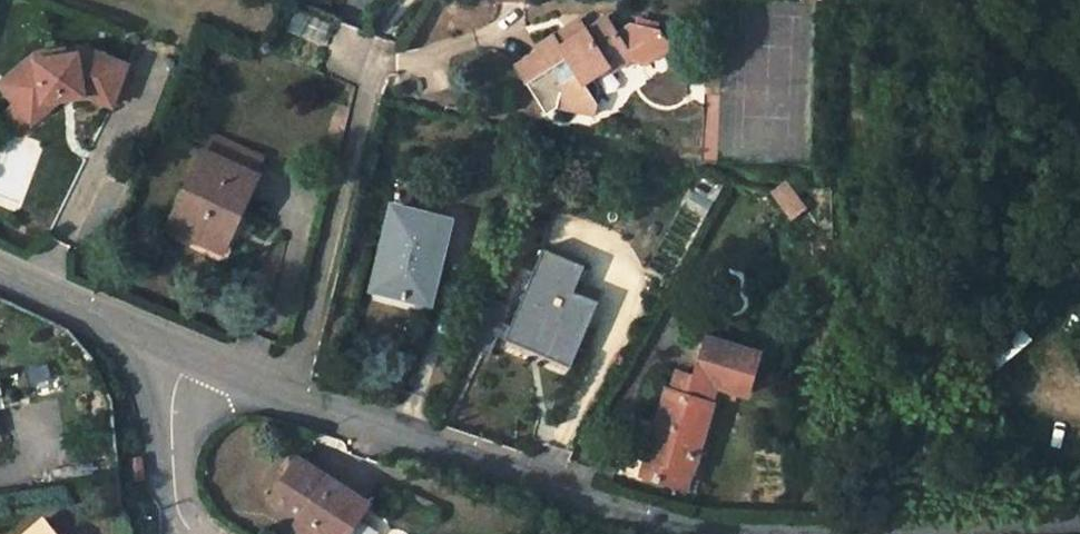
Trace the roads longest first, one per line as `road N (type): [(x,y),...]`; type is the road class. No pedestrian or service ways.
road 1 (tertiary): [(182,356),(555,498),(693,533)]
road 2 (tertiary): [(0,270),(182,356)]
road 3 (unclassified): [(190,533),(173,483),(182,356)]
road 4 (tertiary): [(902,533),(1079,528)]

